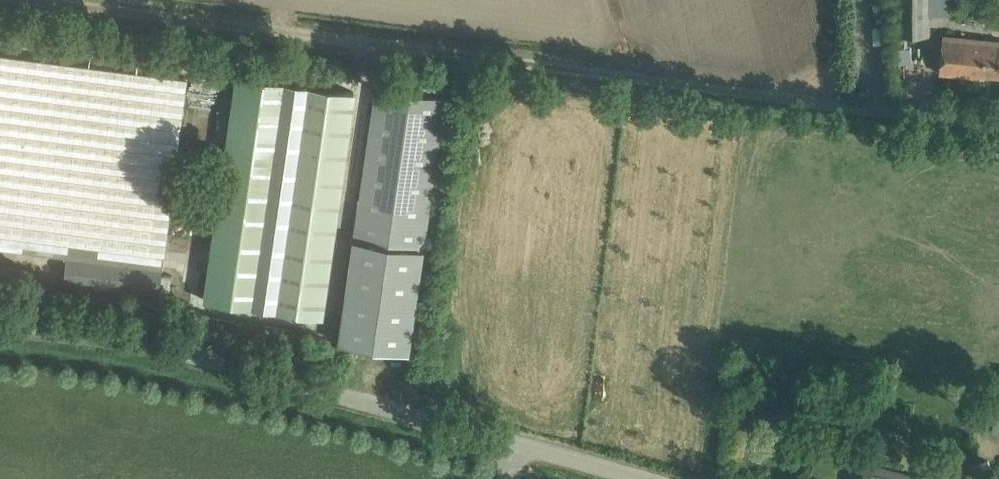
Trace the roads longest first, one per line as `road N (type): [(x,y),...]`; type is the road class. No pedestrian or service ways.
road 1 (track): [(0,0),(883,112)]
road 2 (unclassified): [(514,446),(89,329),(0,324)]
road 3 (unclassified): [(631,478),(514,446)]

